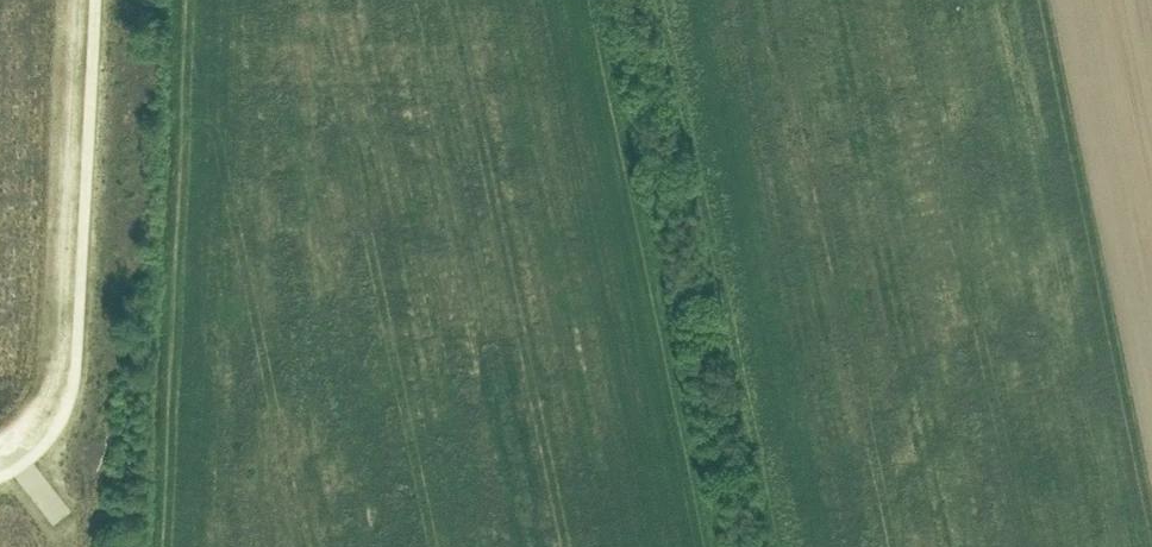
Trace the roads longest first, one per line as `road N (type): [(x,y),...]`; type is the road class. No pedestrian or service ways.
road 1 (track): [(0,444),(44,405),(53,358),(72,0)]

